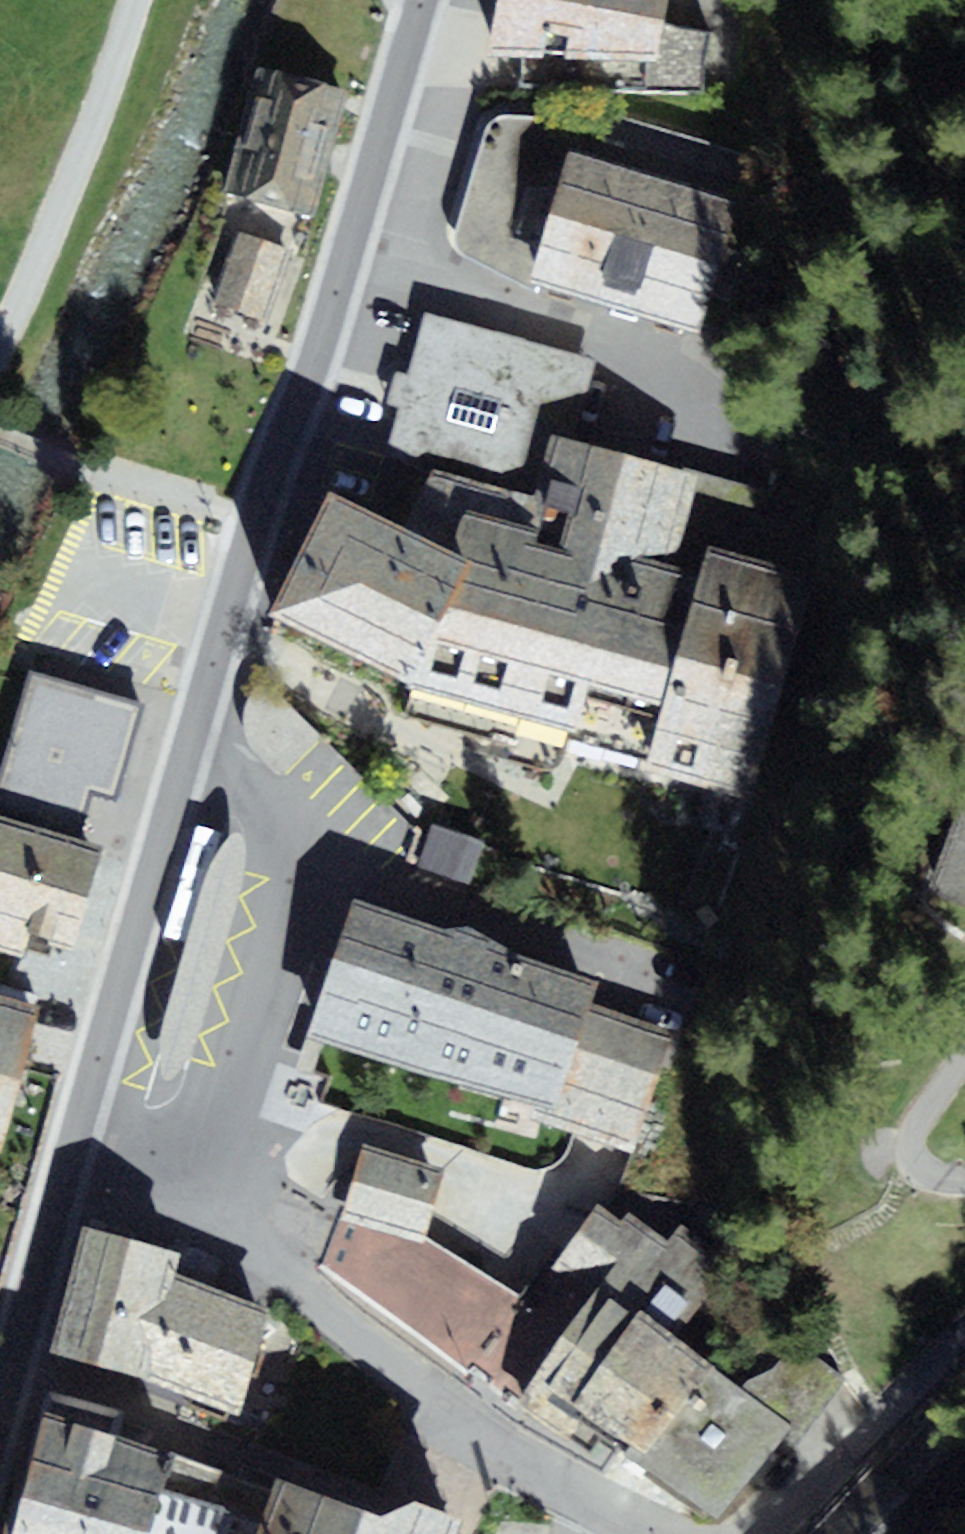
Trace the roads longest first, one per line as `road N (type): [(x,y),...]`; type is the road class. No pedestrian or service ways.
road 1 (tertiary): [(70,1158),(259,513),(320,349),(424,0)]
road 2 (residential): [(70,1158),(251,1246),(471,1432),(655,1533)]
road 3 (residential): [(758,1533),(827,1480),(964,1341)]
road 4 (tertiary): [(0,1421),(70,1158)]

